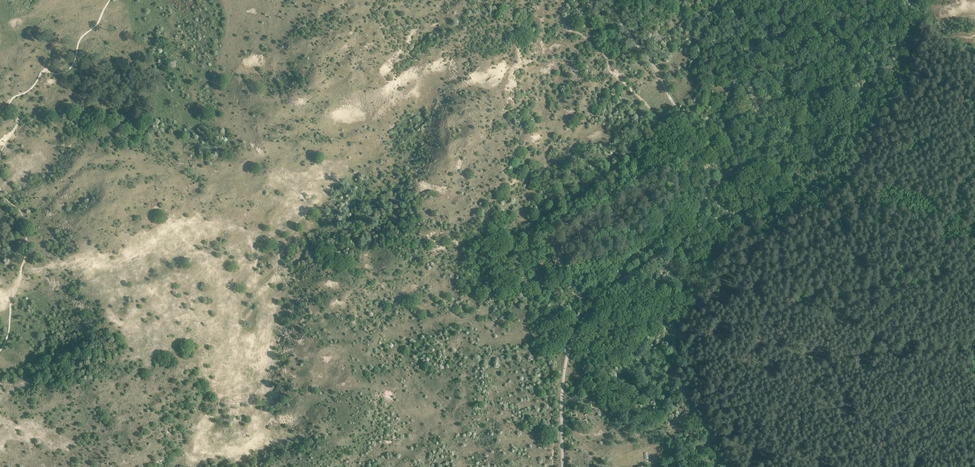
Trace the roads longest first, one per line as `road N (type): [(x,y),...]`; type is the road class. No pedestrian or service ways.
road 1 (track): [(561,466),(571,341),(610,284),(690,230),(709,179),(708,151),(611,7)]

